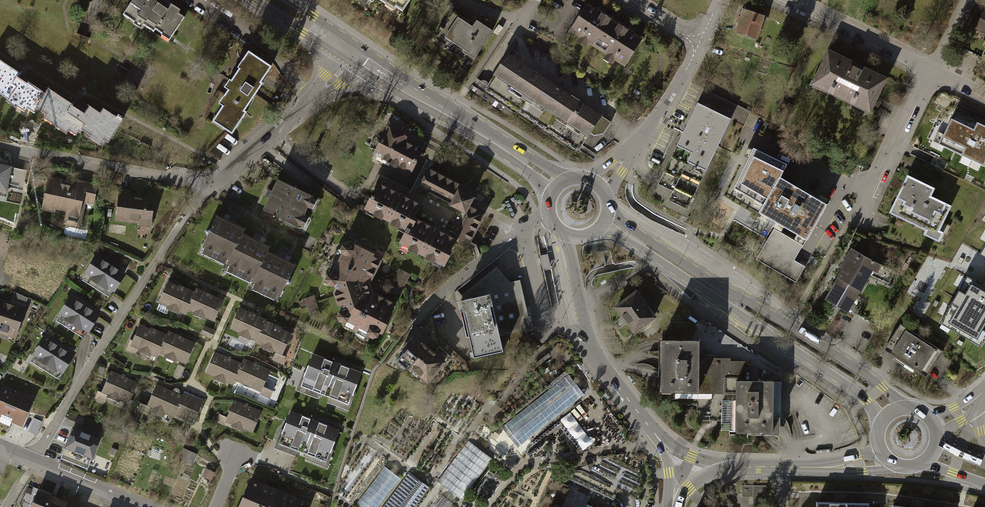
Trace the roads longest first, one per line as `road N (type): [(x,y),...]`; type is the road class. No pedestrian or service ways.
road 1 (secondary): [(902,408),(876,381),(609,213)]
road 2 (secondary): [(601,228),(852,388),(882,421)]
road 3 (residential): [(35,462),(123,310),(197,205)]
road 4 (secondary): [(557,186),(353,52)]
road 5 (secondary): [(564,234),(583,329),(655,434)]
road 6 (residential): [(0,147),(212,185)]
road 7 (residential): [(353,52),(332,80),(212,185)]
road 8 (residential): [(701,41),(673,96),(600,185)]
road 9 (residential): [(935,70),(849,224)]
road 10 (residential): [(414,320),(549,214)]
road 11 (residential): [(787,0),(935,70)]
road 12 (secondary): [(726,469),(839,467),(885,457)]

